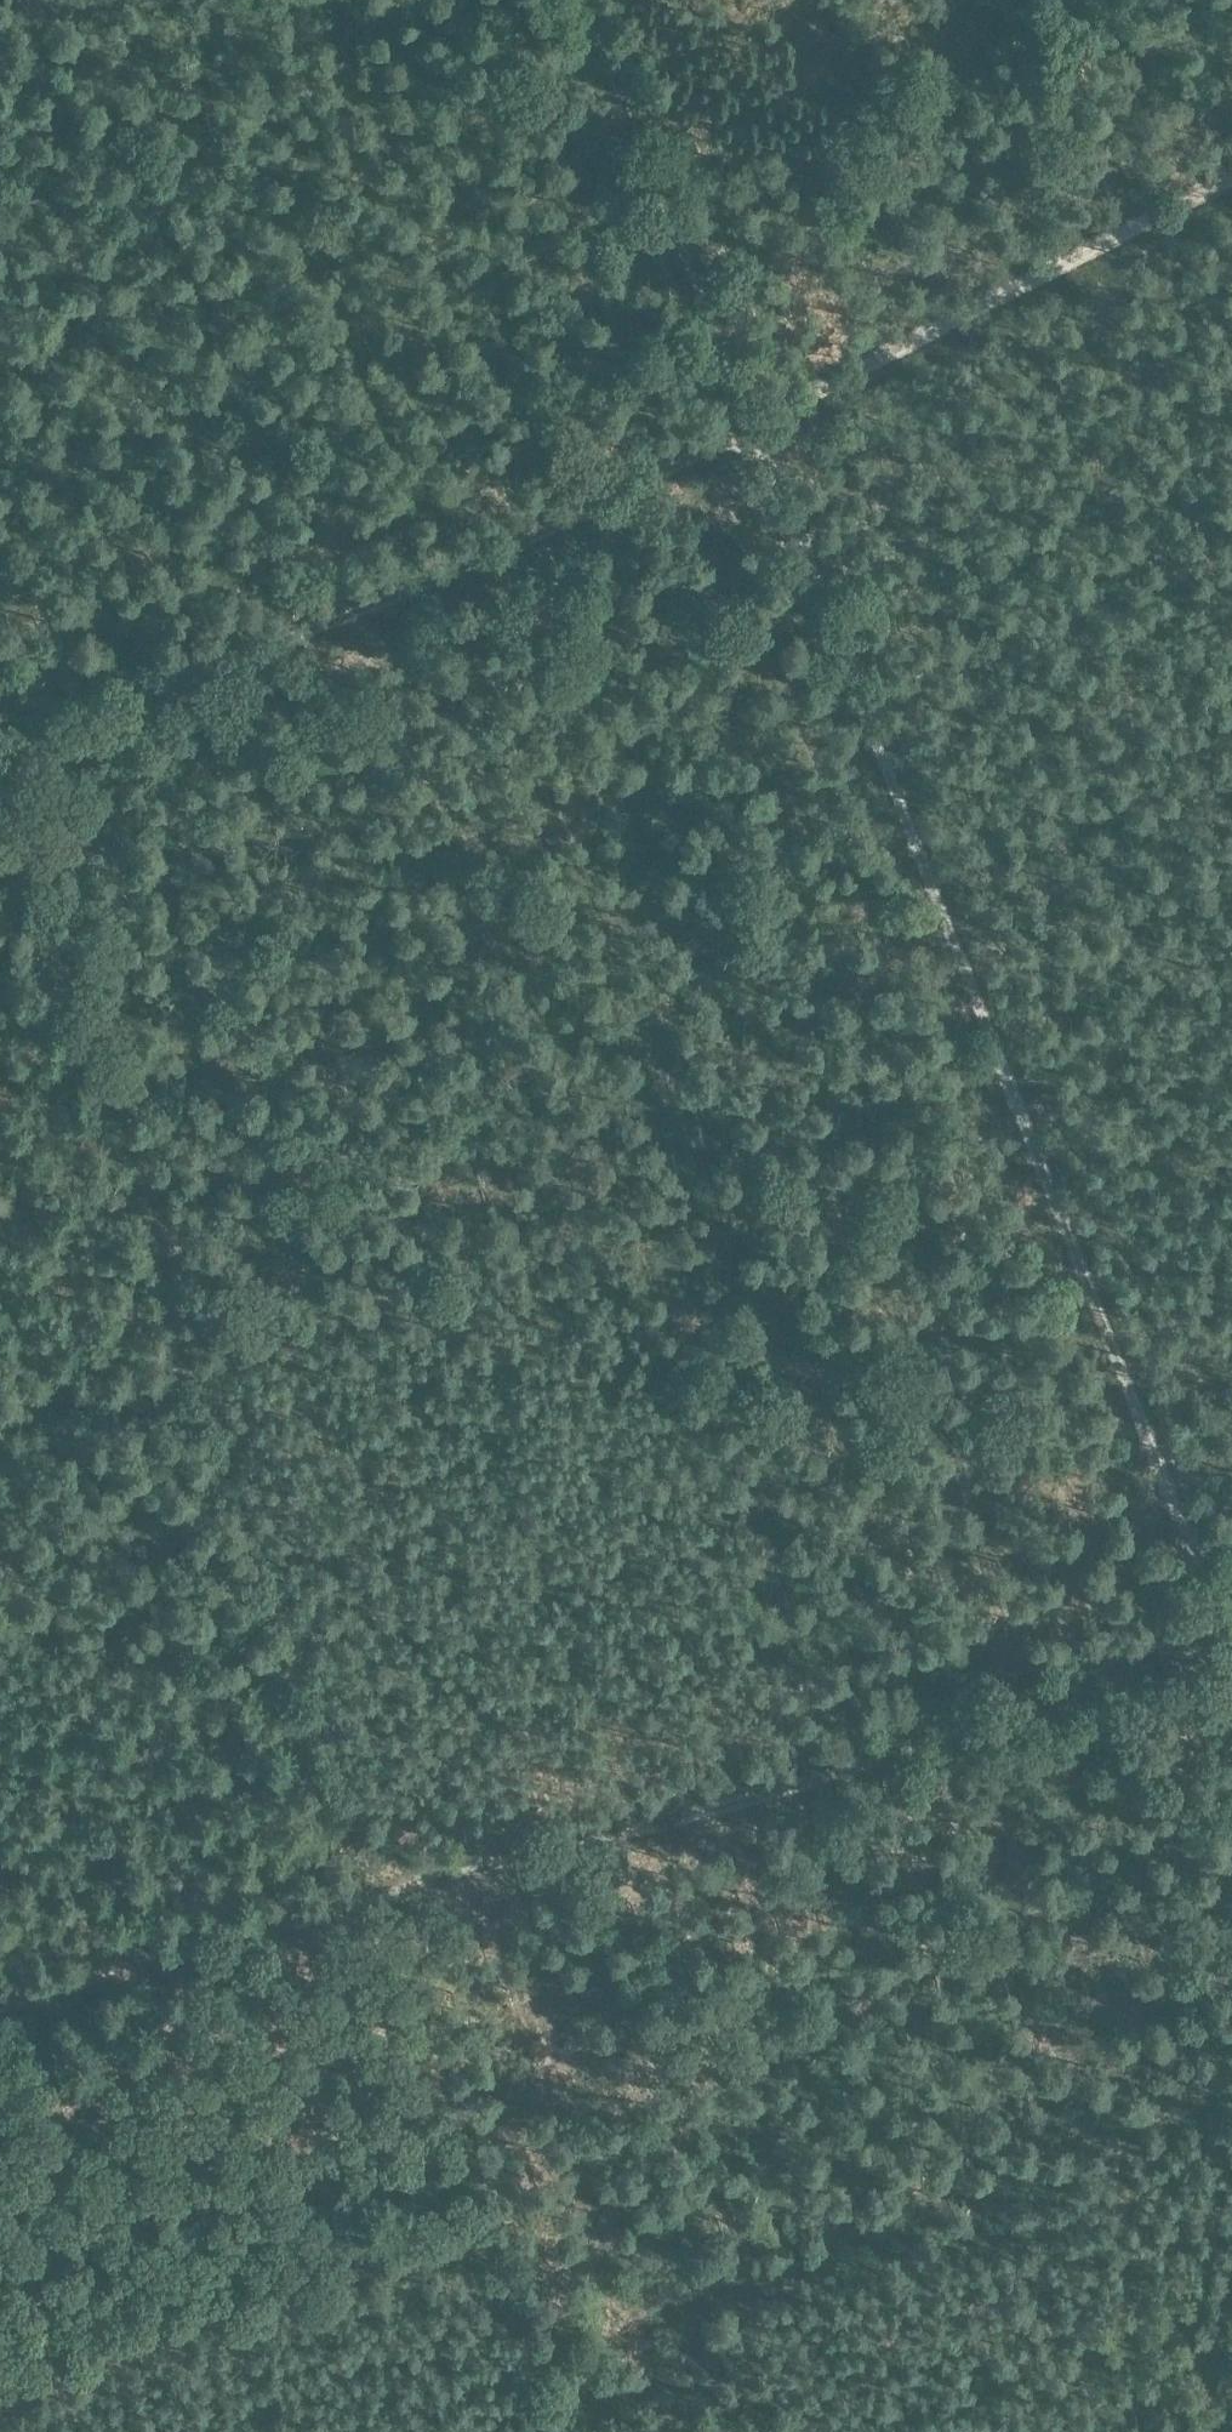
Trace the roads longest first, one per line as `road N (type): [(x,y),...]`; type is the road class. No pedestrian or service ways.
road 1 (track): [(577,0),(1210,1606)]
road 2 (track): [(1231,181),(439,577),(0,743)]
road 3 (track): [(1210,1606),(1063,1684),(770,1792),(388,1889),(0,2004)]
road 4 (track): [(491,2230),(388,1889)]
road 5 (track): [(563,2431),(491,2230)]

